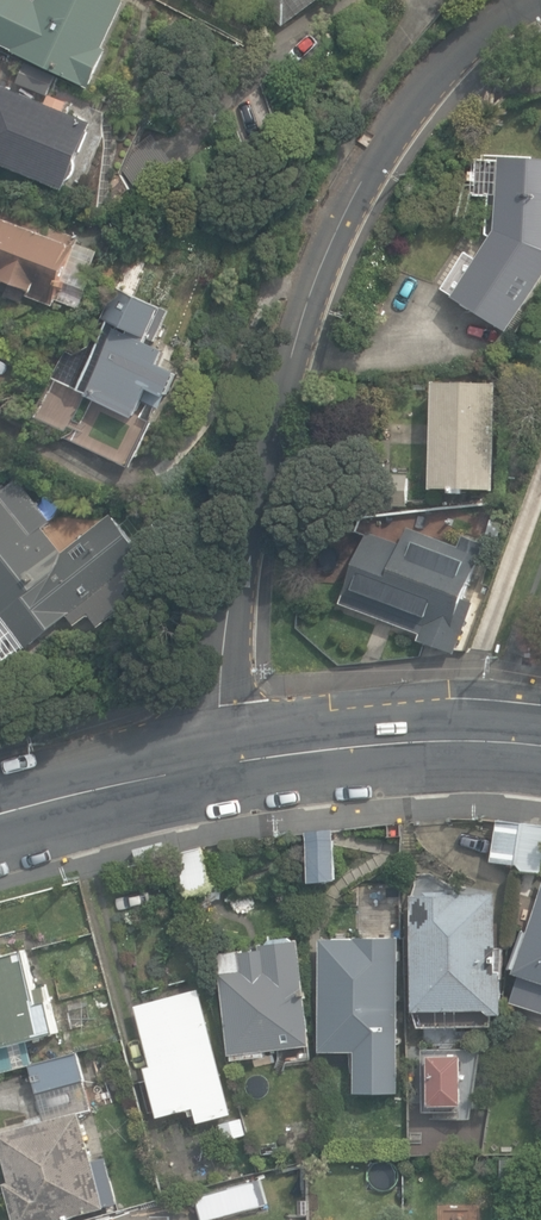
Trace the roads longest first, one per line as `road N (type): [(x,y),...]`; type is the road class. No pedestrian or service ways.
road 1 (residential): [(225,764),(241,528),(303,318),(363,179),(436,75),(500,17),(538,0)]
road 2 (secondary): [(225,764),(399,739),(540,742)]
road 3 (secondary): [(0,812),(225,764)]

